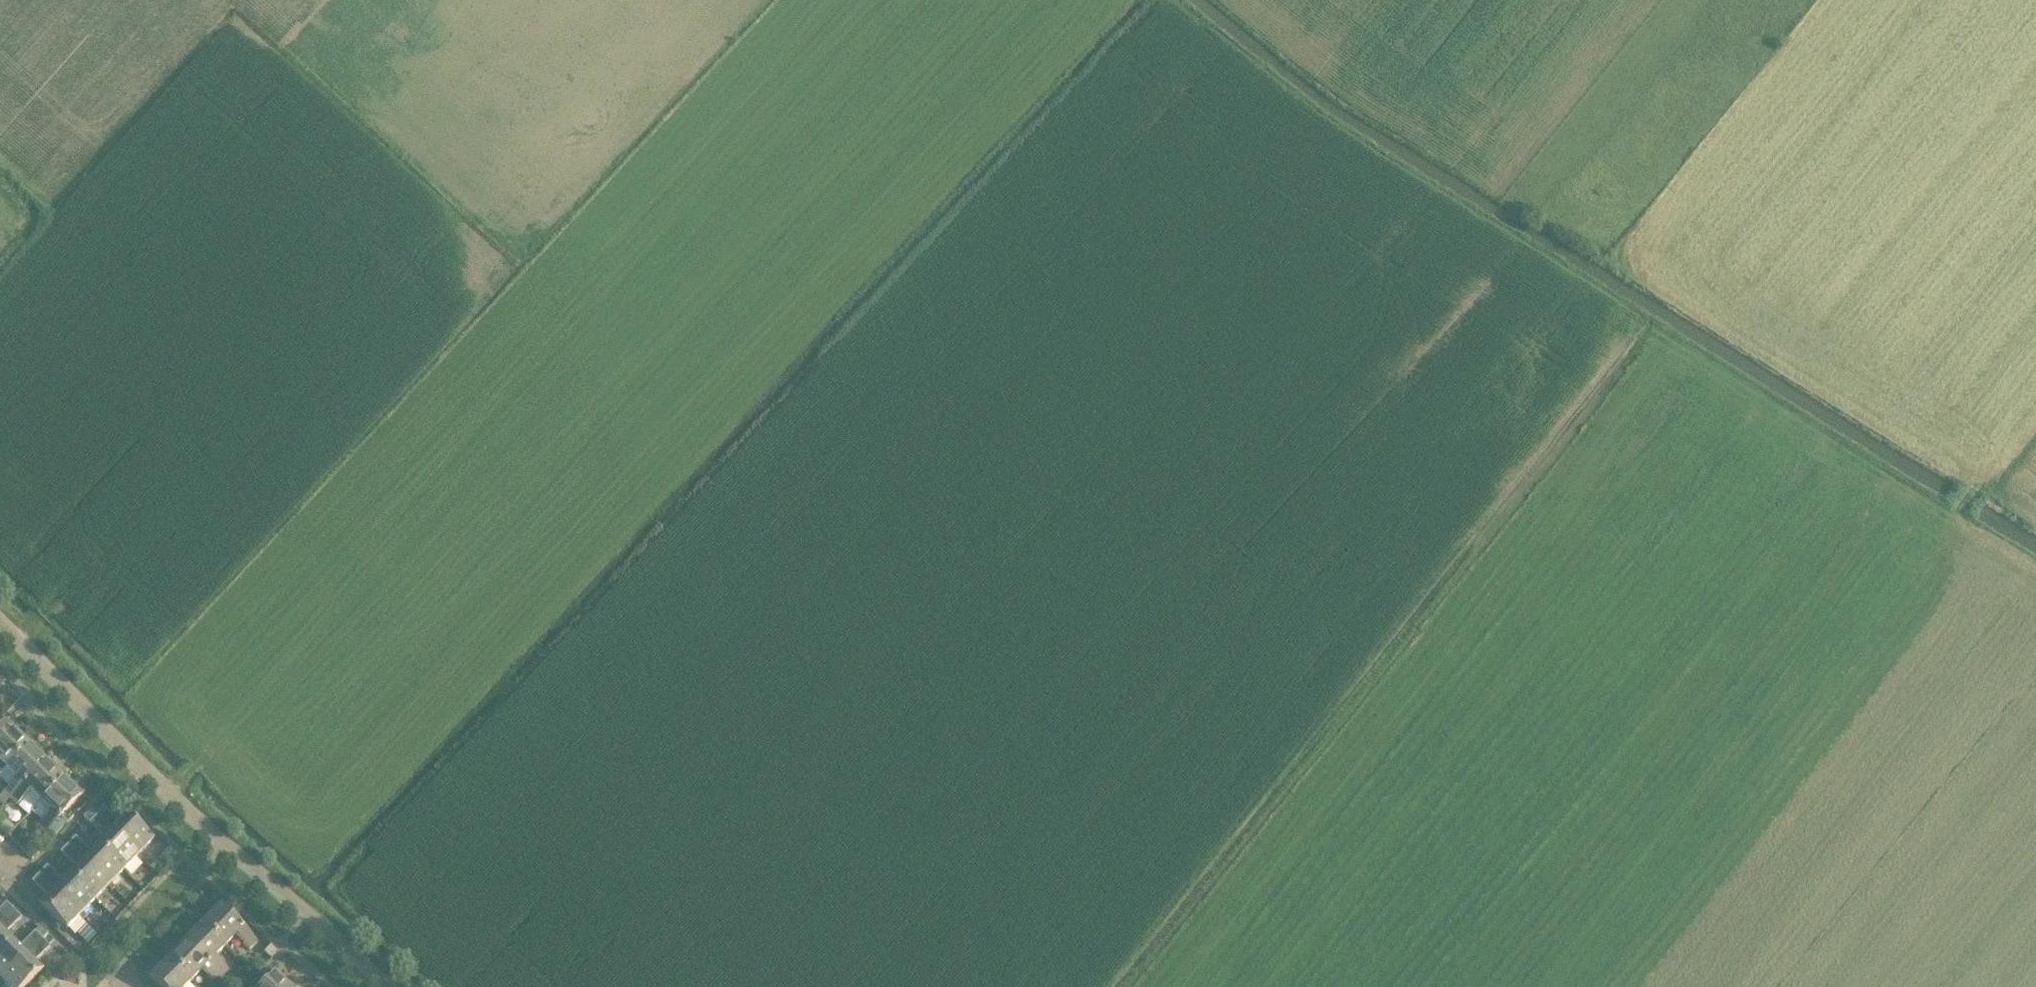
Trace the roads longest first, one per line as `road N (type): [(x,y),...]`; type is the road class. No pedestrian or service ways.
road 1 (residential): [(386,986),(230,849),(0,621)]

